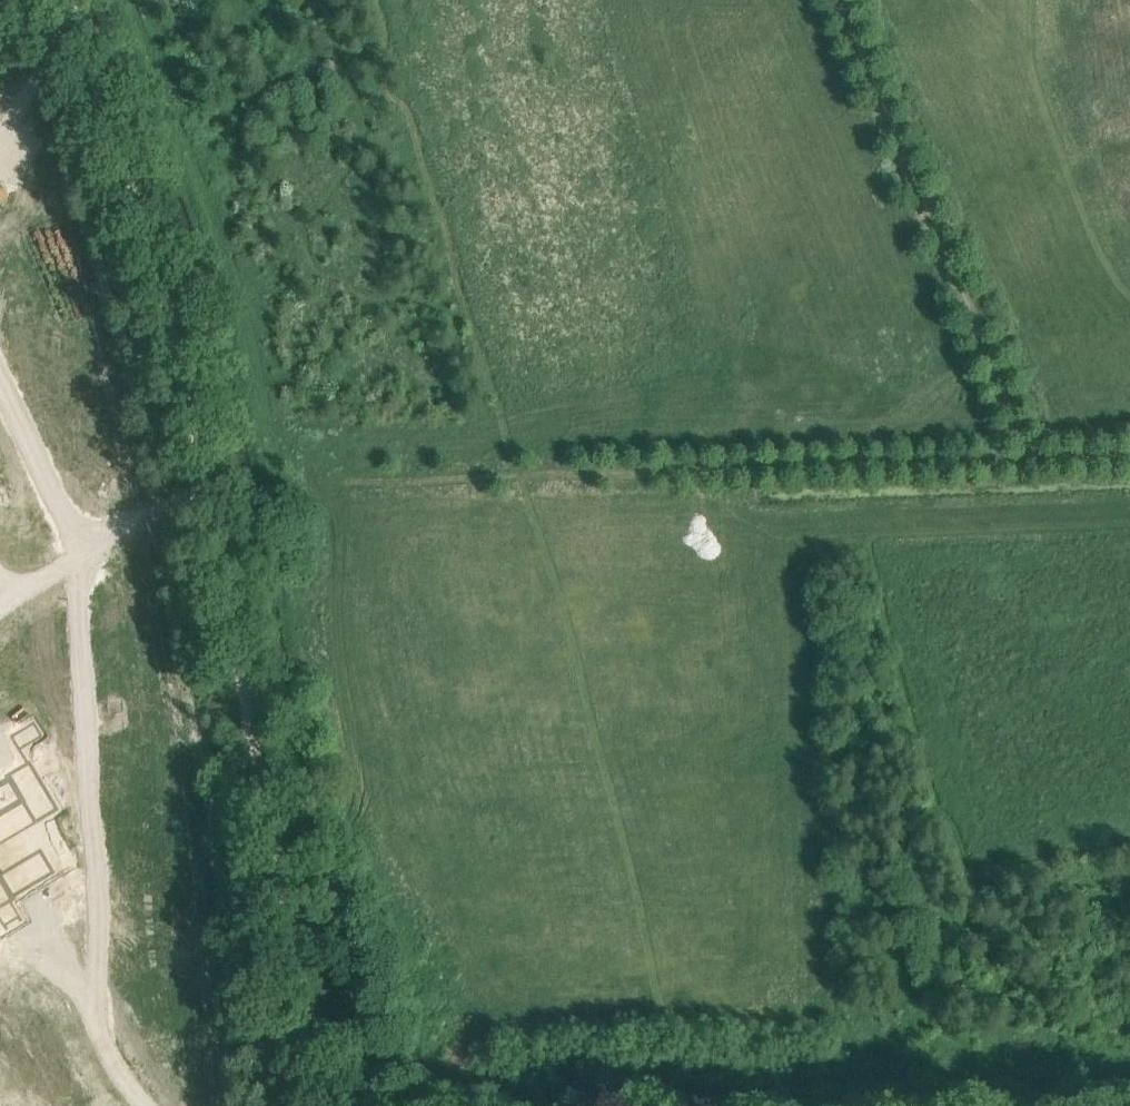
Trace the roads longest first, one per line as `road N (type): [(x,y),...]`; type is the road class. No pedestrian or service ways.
road 1 (track): [(69,0),(193,413),(324,1105)]
road 2 (track): [(834,0),(1017,435),(1053,460),(1129,458)]

